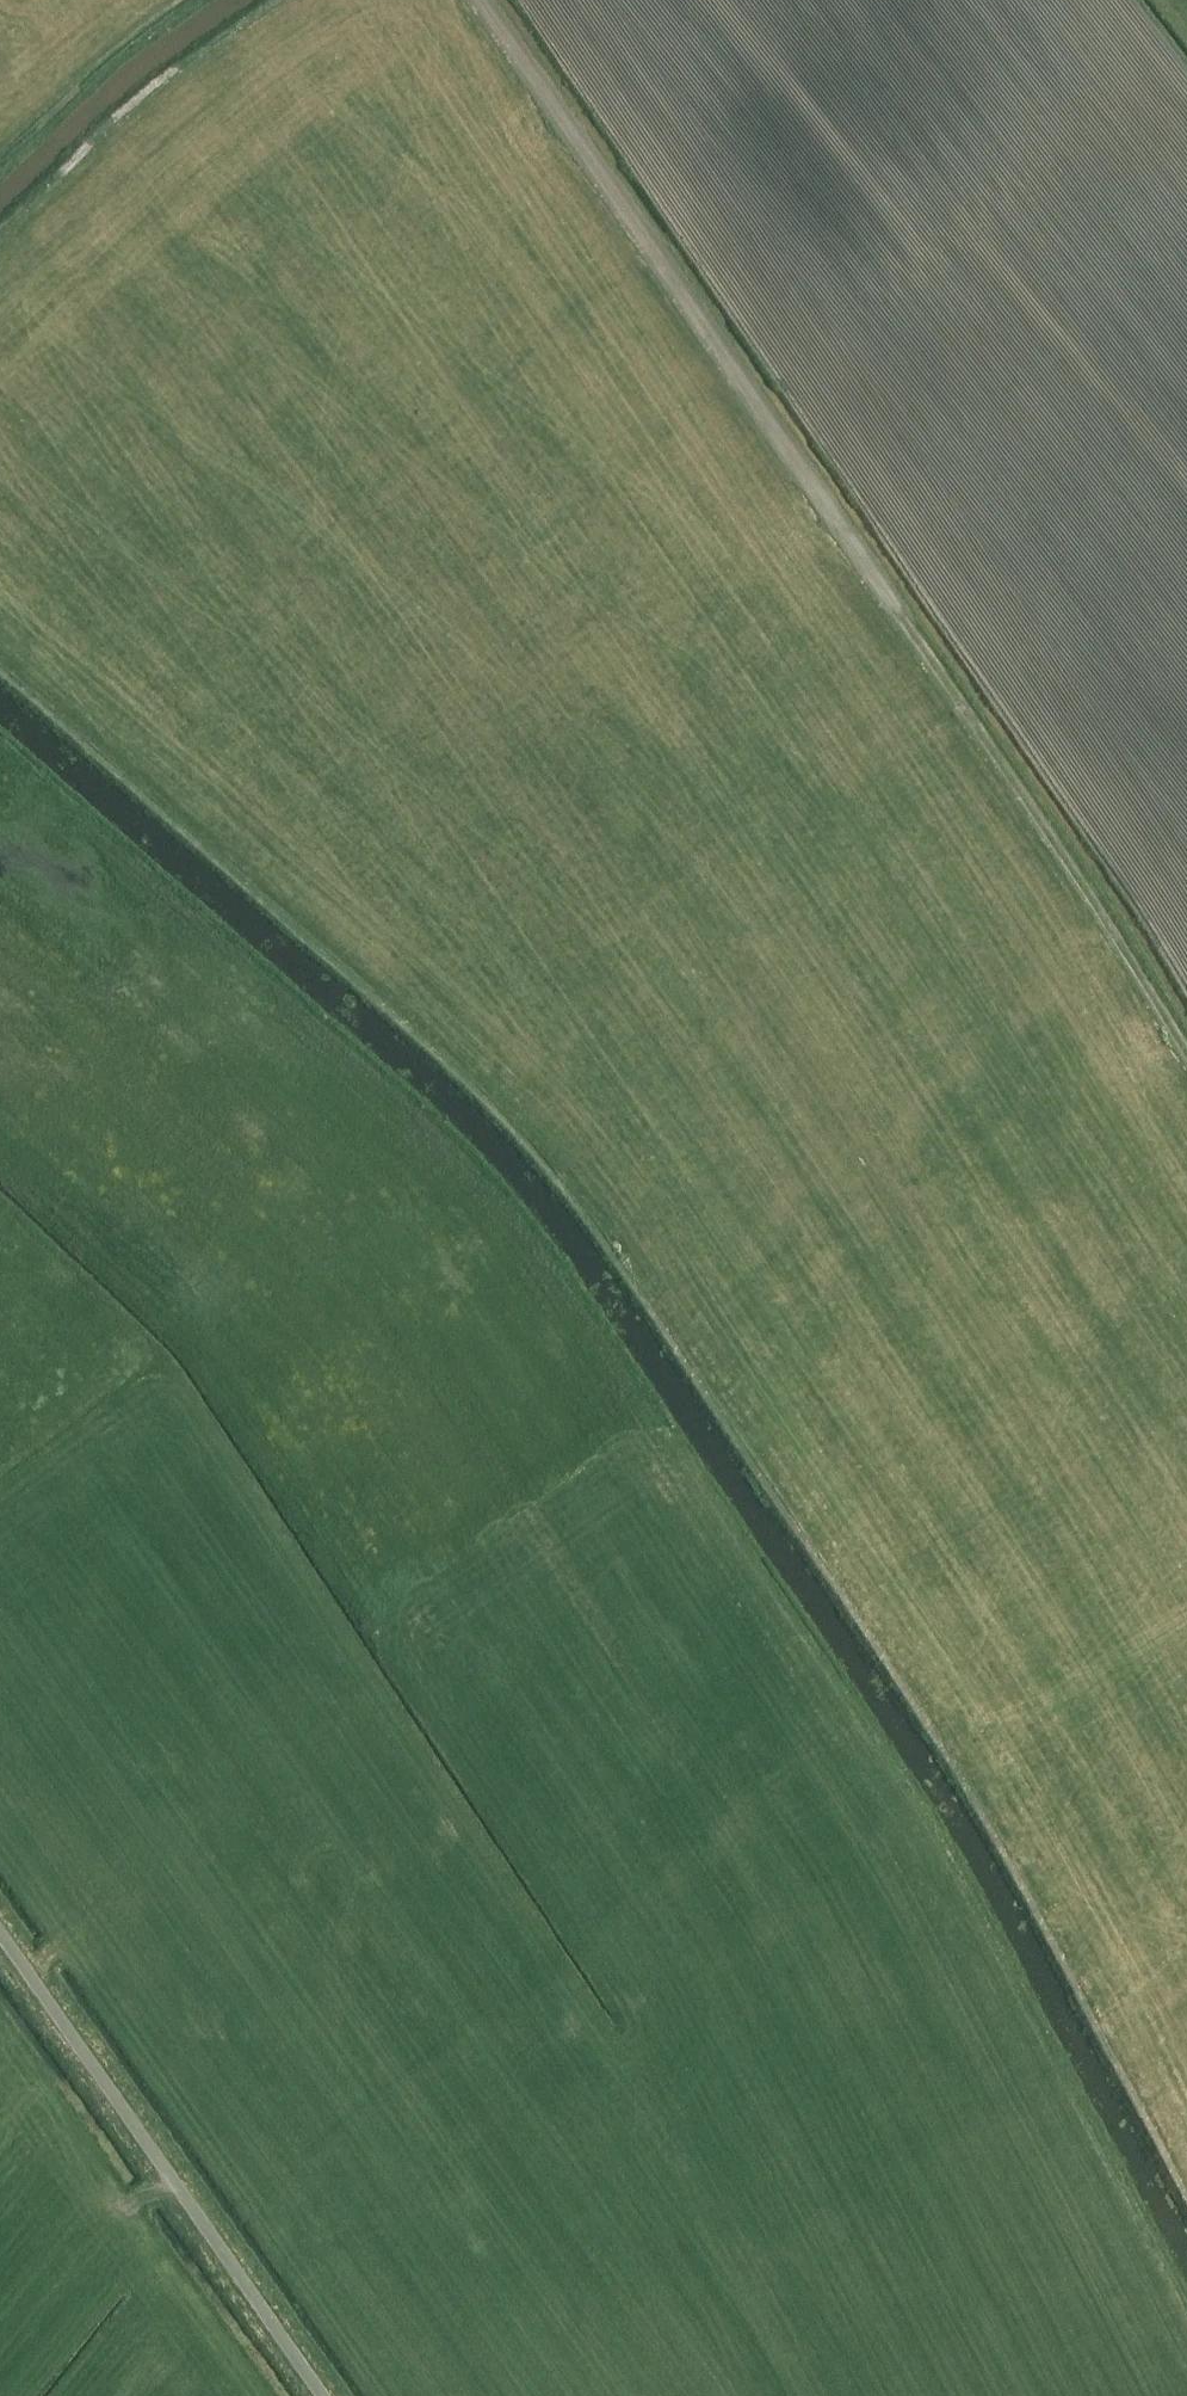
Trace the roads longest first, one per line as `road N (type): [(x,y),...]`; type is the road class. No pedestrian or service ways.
road 1 (unclassified): [(323,2395),(0,1932)]

